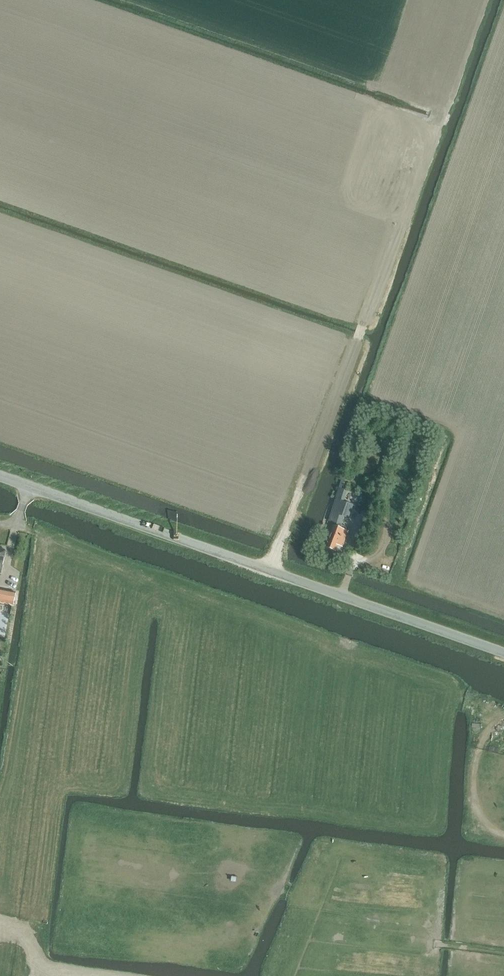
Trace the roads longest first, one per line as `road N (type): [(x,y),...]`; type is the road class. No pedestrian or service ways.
road 1 (unclassified): [(503,653),(0,478)]
road 2 (track): [(412,192),(270,572)]

